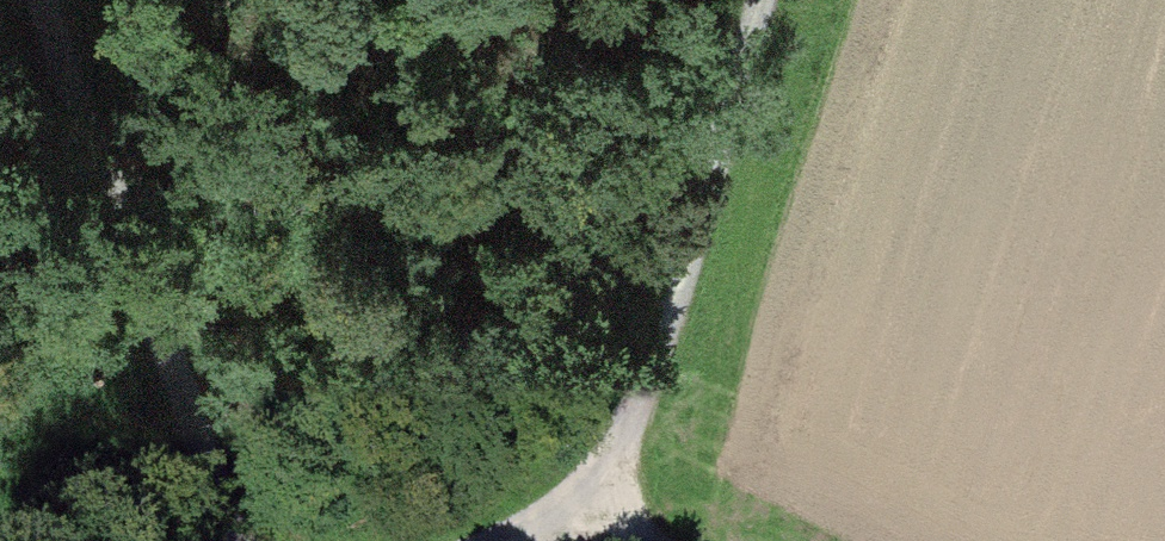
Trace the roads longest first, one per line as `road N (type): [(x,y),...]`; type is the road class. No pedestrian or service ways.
road 1 (track): [(495,540),(601,512),(643,395),(733,0)]
road 2 (track): [(41,0),(189,418),(252,540)]

